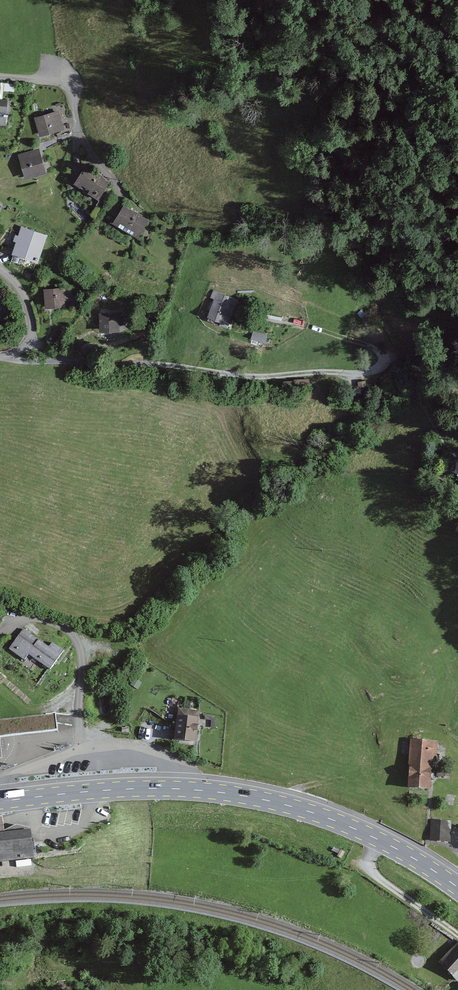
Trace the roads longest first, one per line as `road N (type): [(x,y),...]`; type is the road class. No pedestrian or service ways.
road 1 (unclassified): [(6,357),(264,376),(361,374),(384,358)]
road 2 (primary): [(186,789),(260,799),(342,823),(457,887)]
road 3 (unclassified): [(81,753),(82,658),(72,634),(27,618),(0,634)]
road 4 (primary): [(0,802),(186,789)]
road 5 (track): [(246,312),(357,341),(384,358)]
road 6 (track): [(378,840),(368,866),(457,938)]
road 7 (residential): [(81,753),(141,747),(178,765),(186,789)]

